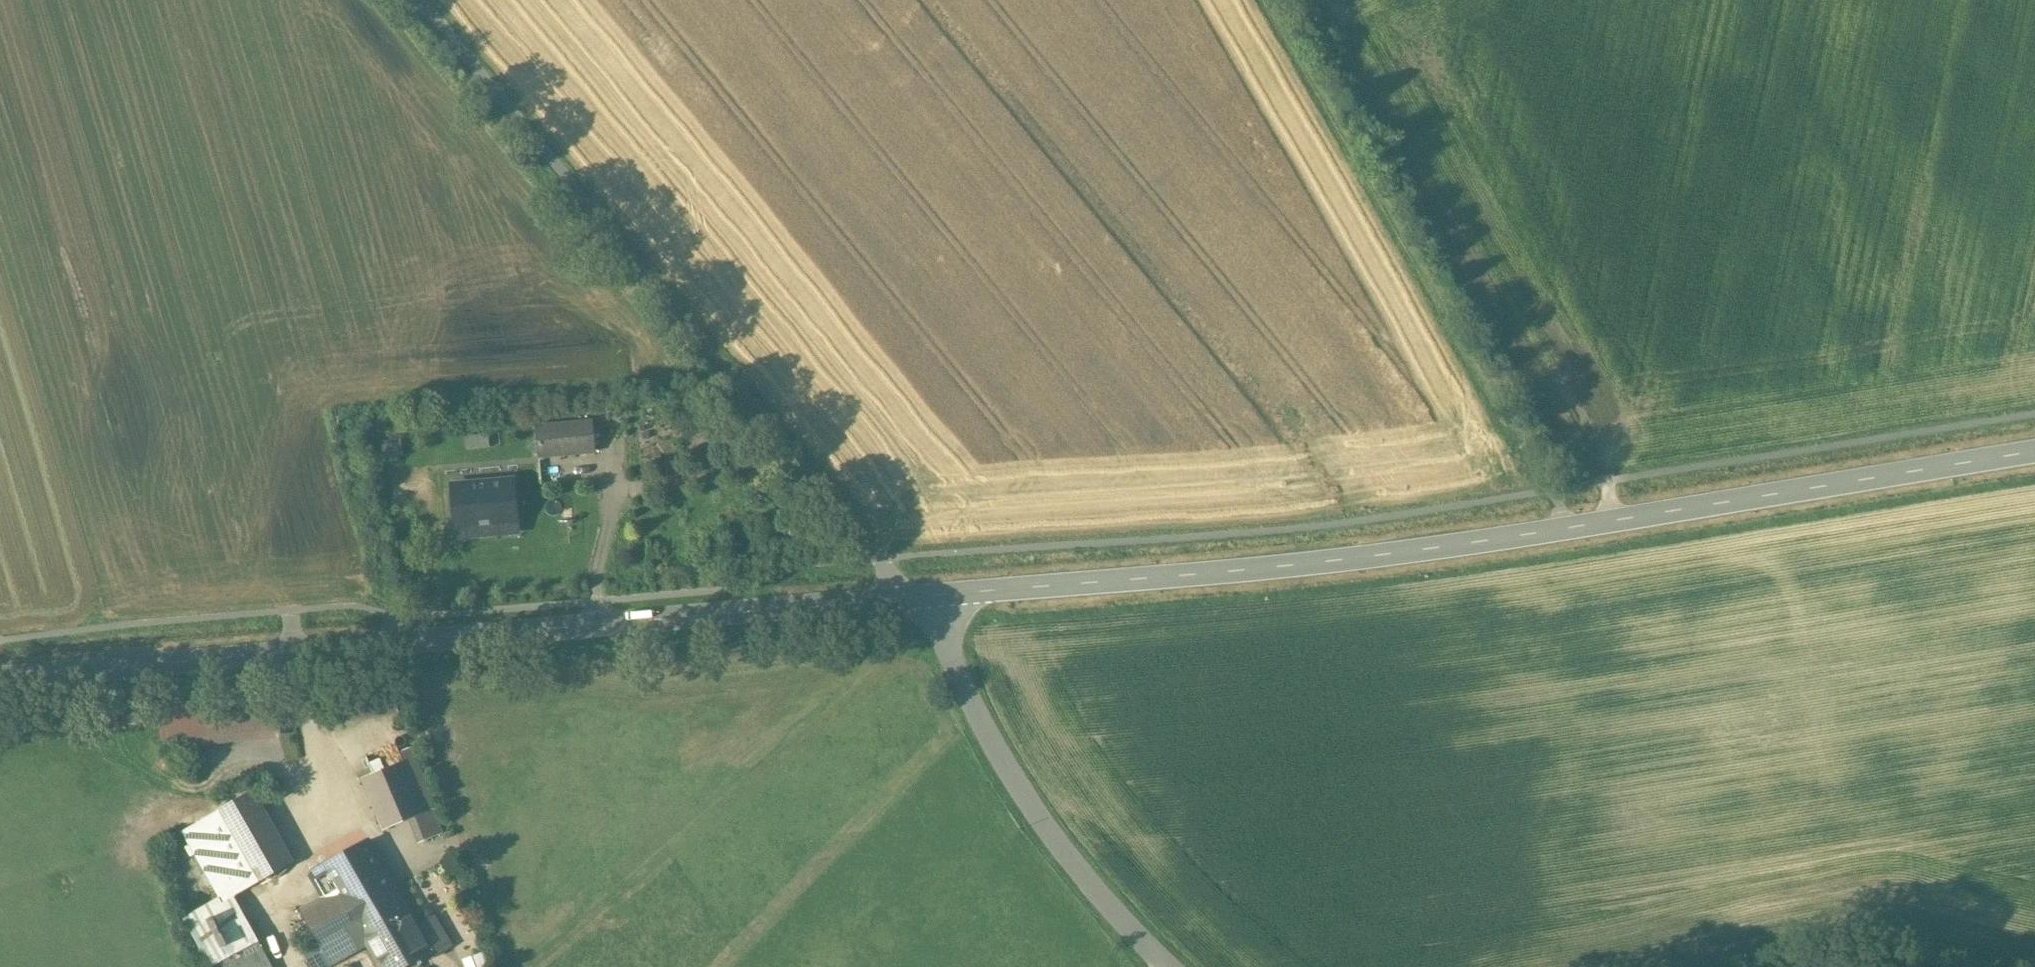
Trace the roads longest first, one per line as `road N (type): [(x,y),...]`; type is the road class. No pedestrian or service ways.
road 1 (tertiary): [(2034,451),(1423,552),(916,596)]
road 2 (tertiary): [(916,596),(0,676)]
road 3 (unclassified): [(916,596),(416,0)]
road 4 (track): [(1565,529),(1555,493),(1275,0)]
road 5 (unclassified): [(1144,966),(1002,763),(916,596)]

